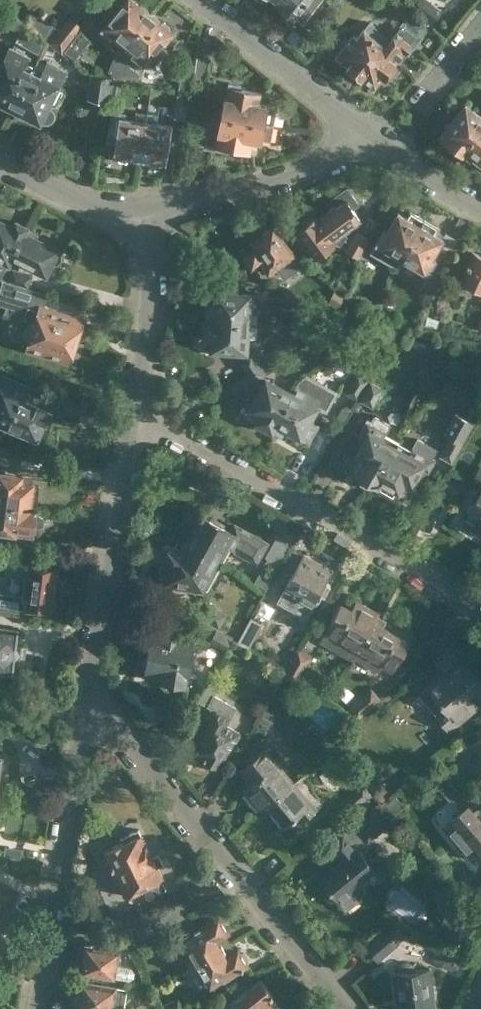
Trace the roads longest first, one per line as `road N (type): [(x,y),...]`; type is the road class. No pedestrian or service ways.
road 1 (residential): [(347,1008),(79,679)]
road 2 (residential): [(480,605),(139,410)]
road 3 (residential): [(32,1008),(79,679)]
road 4 (residential): [(79,679),(139,410)]
road 5 (residential): [(140,216),(371,137)]
road 6 (residential): [(371,137),(202,0)]
road 7 (residential): [(139,410),(153,273),(140,216)]
road 8 (residential): [(0,157),(140,216)]
road 9 (residential): [(480,203),(371,137)]

